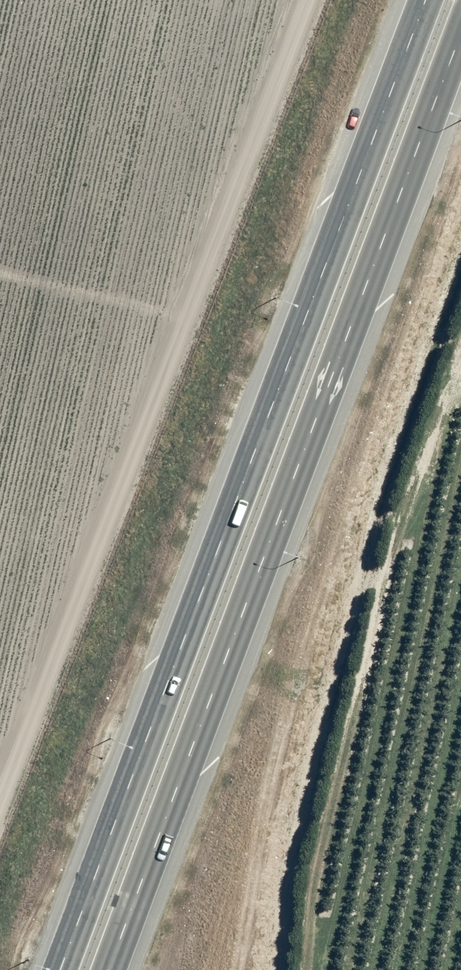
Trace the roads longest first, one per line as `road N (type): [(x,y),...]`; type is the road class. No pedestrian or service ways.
road 1 (trunk): [(39,969),(143,671),(414,0)]
road 2 (trunk): [(457,0),(91,969)]
road 3 (motorway): [(0,963),(365,0)]

